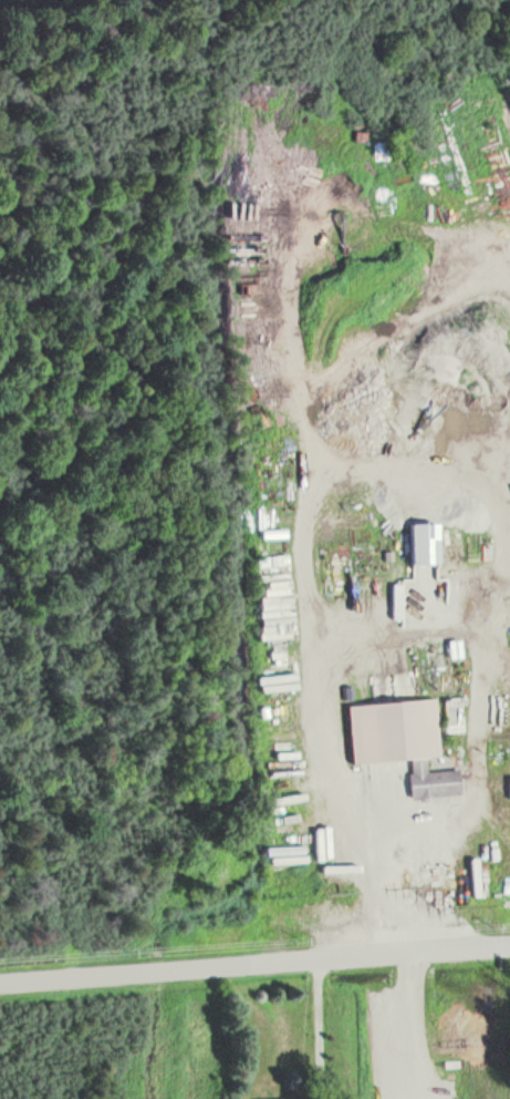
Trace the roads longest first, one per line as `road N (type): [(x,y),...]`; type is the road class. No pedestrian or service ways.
road 1 (residential): [(509,947),(0,981)]

